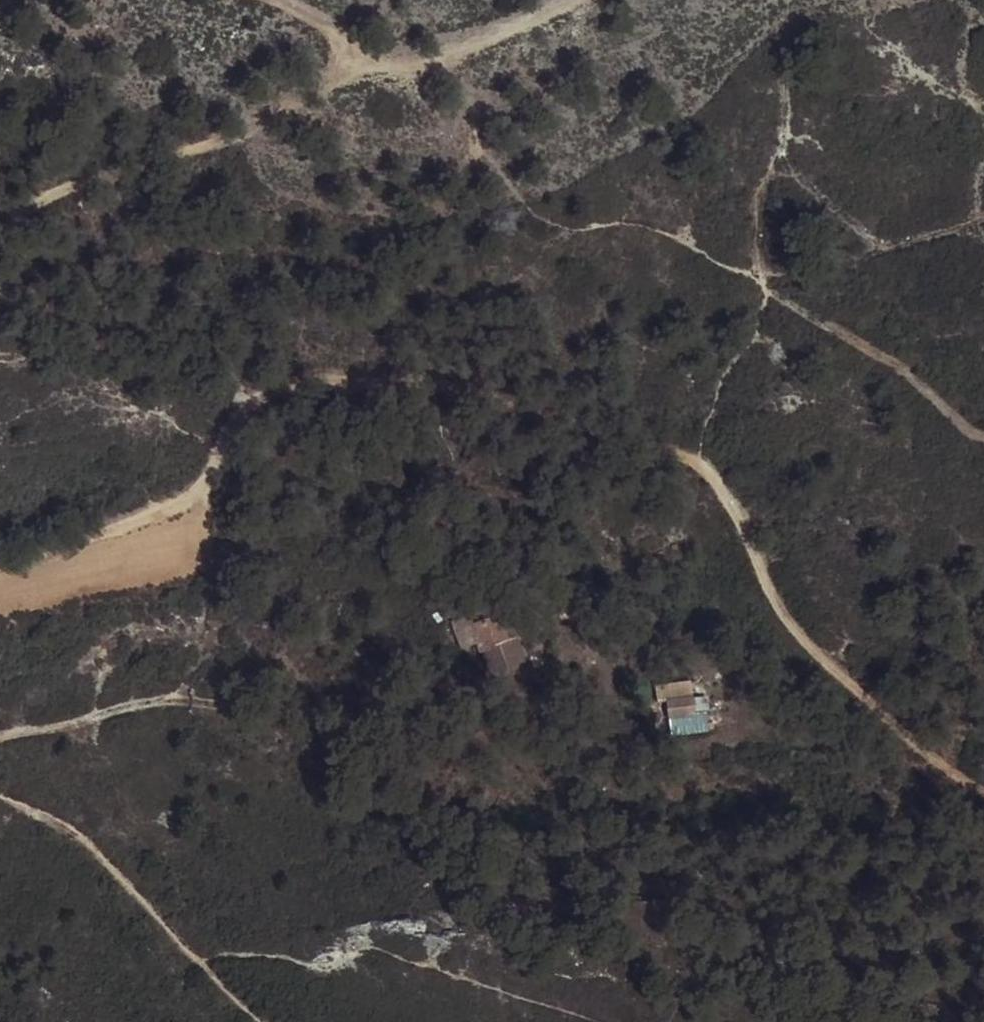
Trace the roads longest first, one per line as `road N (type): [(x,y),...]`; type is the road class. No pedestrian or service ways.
road 1 (track): [(0,739),(177,700),(305,723),(361,722),(414,697),(460,662),(517,589),(578,485),(616,461),(676,457),(705,465),(726,489),(766,554),(807,651),(933,755),(983,786)]
road 2 (track): [(0,567),(164,503),(281,379),(395,376),(547,404),(629,428),(676,457)]
road 3 (track): [(0,249),(49,194),(239,137),(308,100),(346,56)]
road 4 (track): [(346,56),(435,56),(564,0)]

